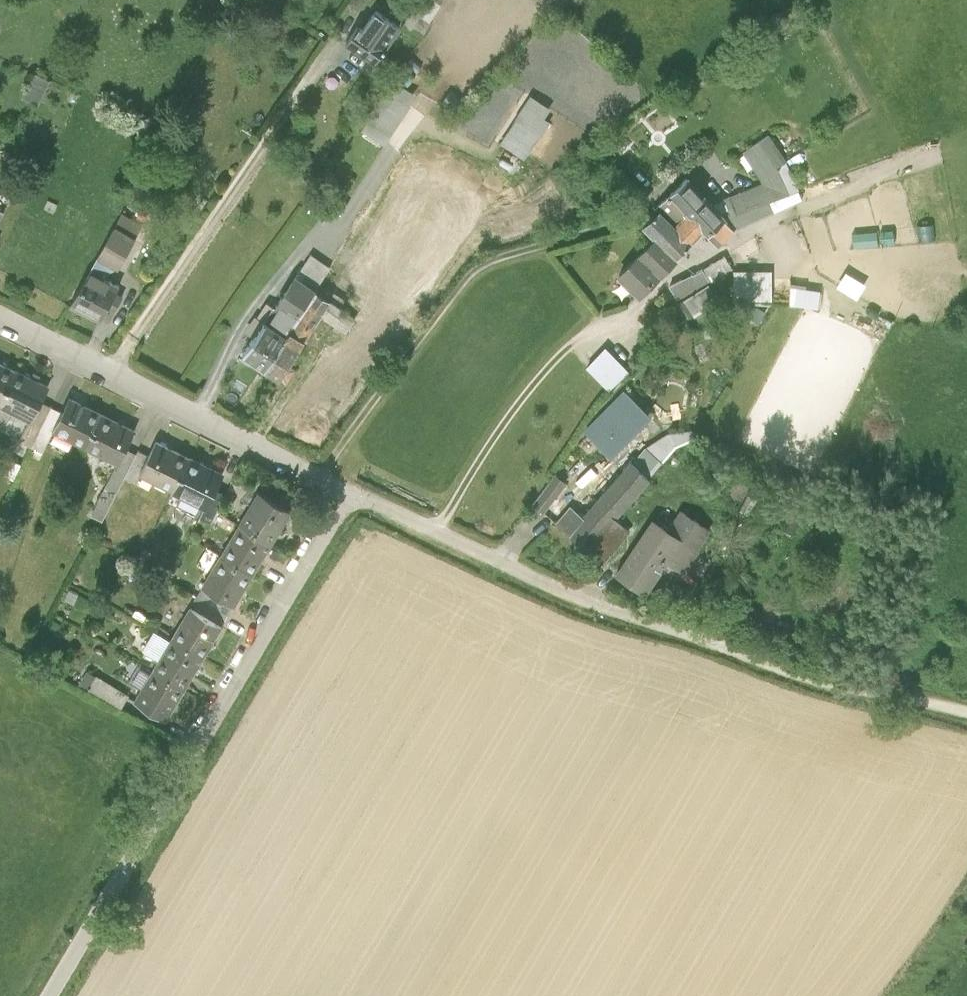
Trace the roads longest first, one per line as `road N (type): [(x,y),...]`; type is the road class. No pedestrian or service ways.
road 1 (unclassified): [(345,491),(48,995)]
road 2 (unclassified): [(345,491),(594,606),(706,639)]
road 3 (unclassified): [(0,318),(345,491)]
road 4 (track): [(966,713),(706,639)]

